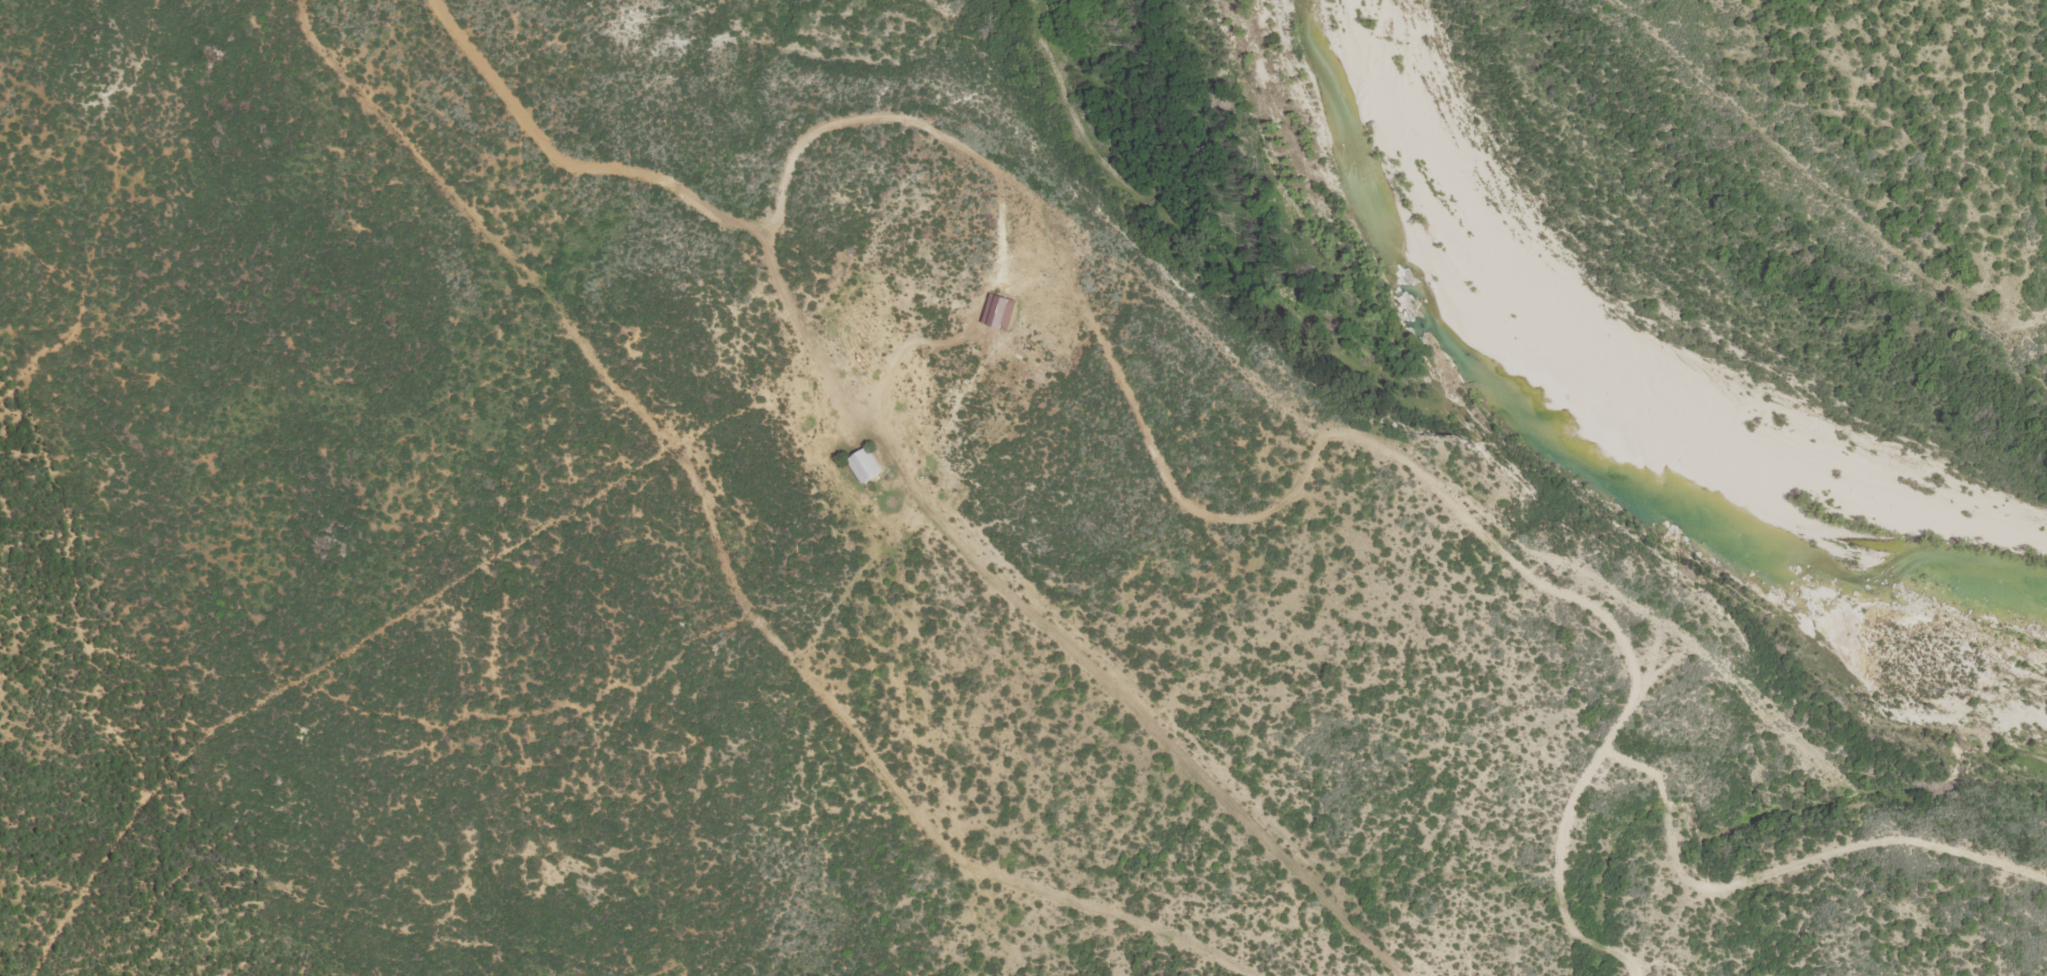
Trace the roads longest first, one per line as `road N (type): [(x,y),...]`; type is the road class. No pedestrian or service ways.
road 1 (track): [(1252,975),(1169,933),(961,857),(935,835),(740,595),(680,446),(596,341),(343,75),(307,28),(304,0)]

